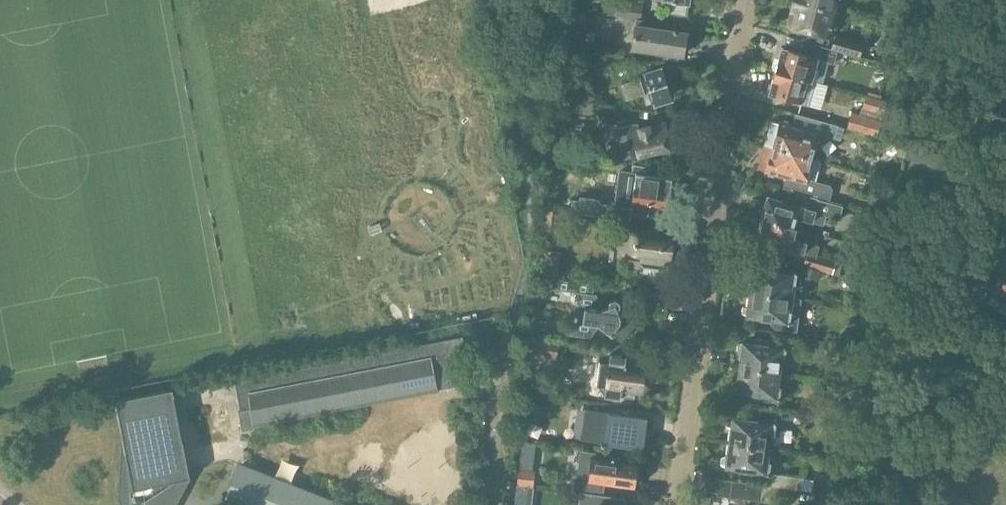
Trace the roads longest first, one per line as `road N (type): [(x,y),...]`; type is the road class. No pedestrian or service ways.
road 1 (residential): [(674,504),(747,0)]
road 2 (residential): [(1005,231),(821,504)]

